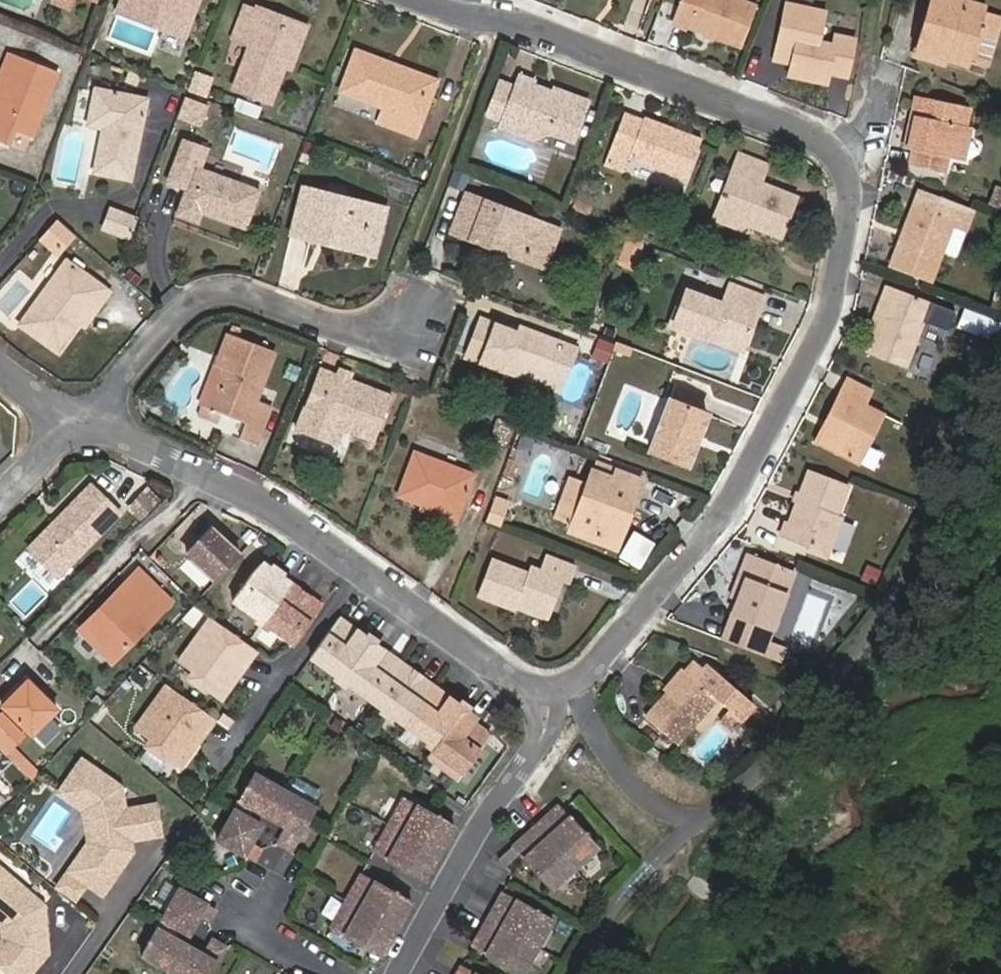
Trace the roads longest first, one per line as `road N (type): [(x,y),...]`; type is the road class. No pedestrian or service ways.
road 1 (residential): [(556,705),(722,524),(831,318),(854,180),(847,150),(534,26),(426,0)]
road 2 (residential): [(78,412),(278,507),(556,705)]
road 3 (residential): [(78,412),(235,288),(382,342)]
road 4 (residential): [(556,705),(411,973)]
road 5 (residential): [(382,342),(415,354),(442,295),(413,286)]

